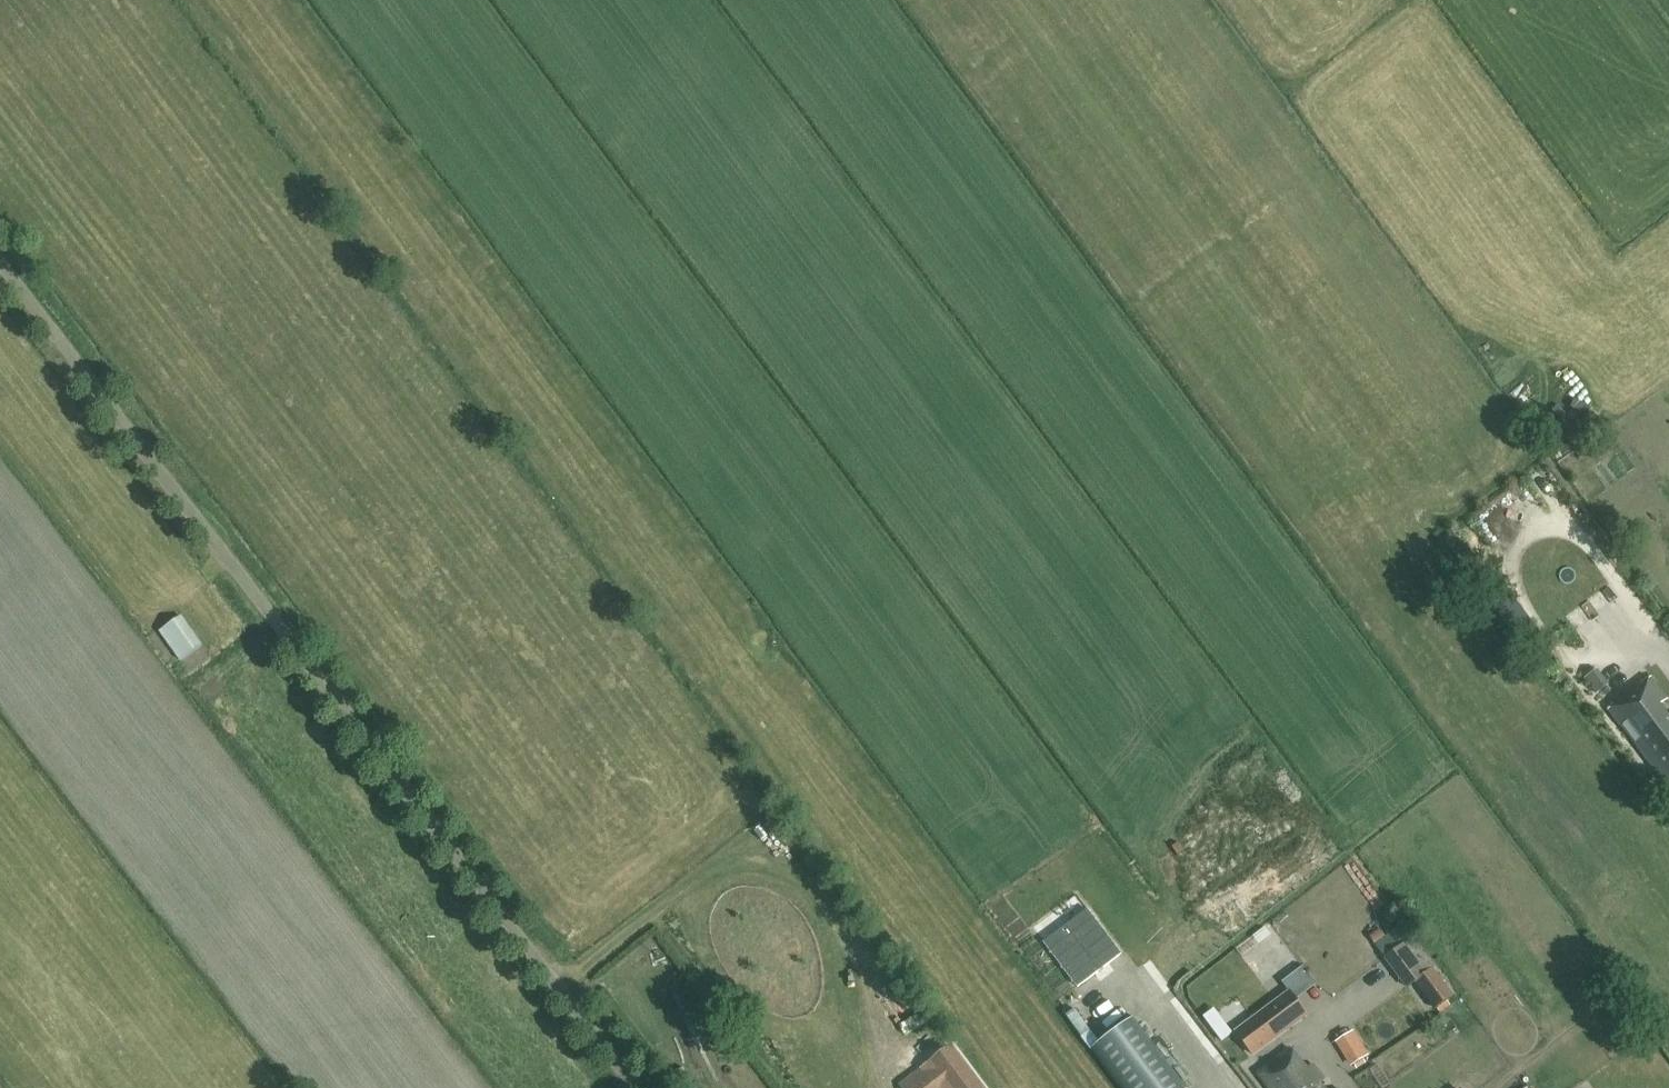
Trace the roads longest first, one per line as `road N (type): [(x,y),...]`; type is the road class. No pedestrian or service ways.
road 1 (unclassified): [(639,1087),(0,261)]

